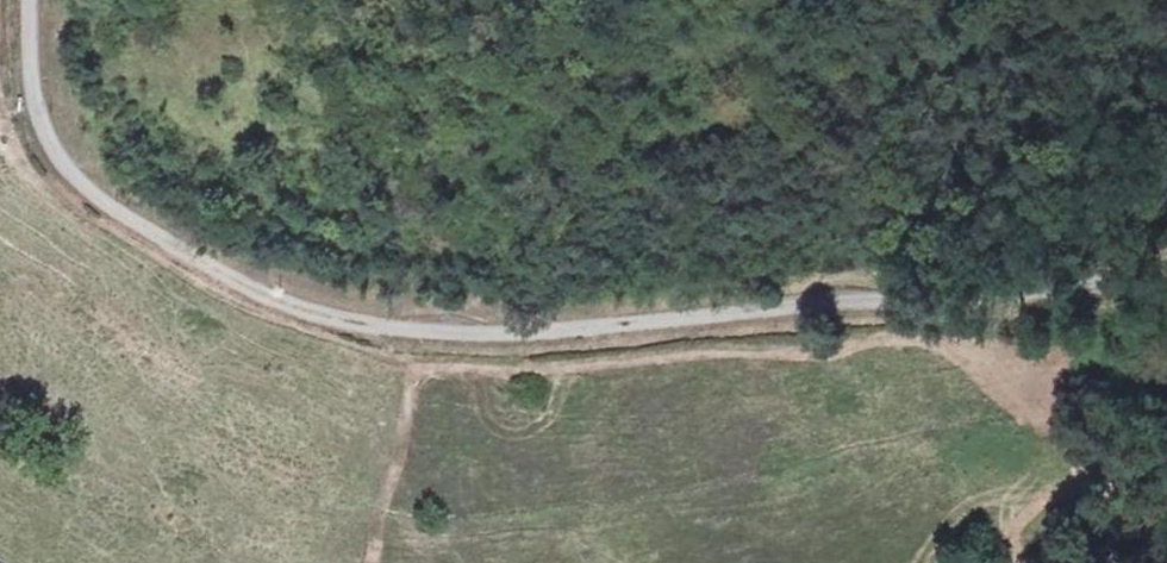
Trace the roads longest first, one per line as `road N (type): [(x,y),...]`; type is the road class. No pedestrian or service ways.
road 1 (unclassified): [(31,0),(37,110),(66,164),(243,274),(374,319),(506,338),(1166,259)]

